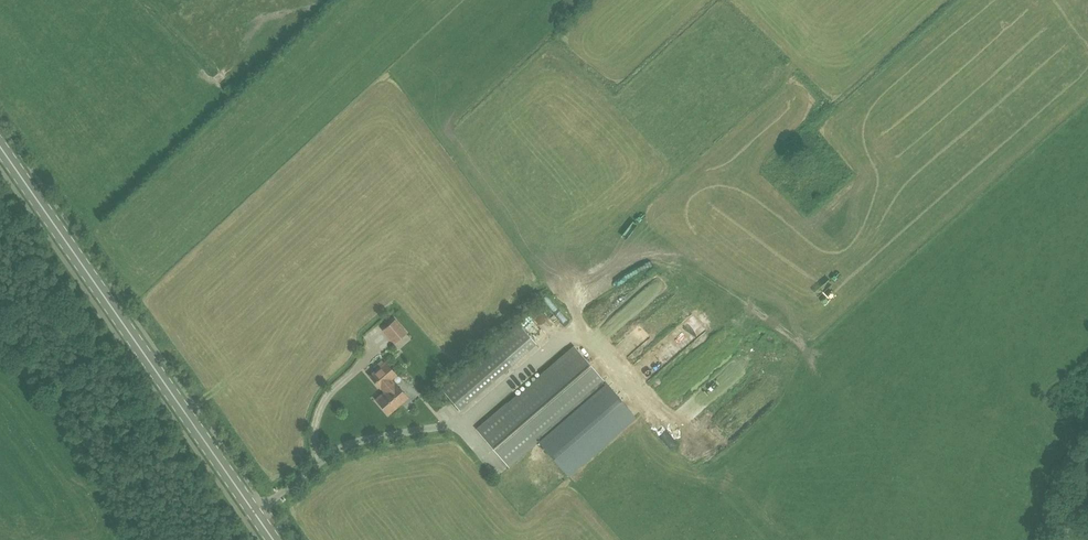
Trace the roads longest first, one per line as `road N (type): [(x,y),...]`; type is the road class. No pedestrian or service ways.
road 1 (secondary): [(274,539),(0,146)]

